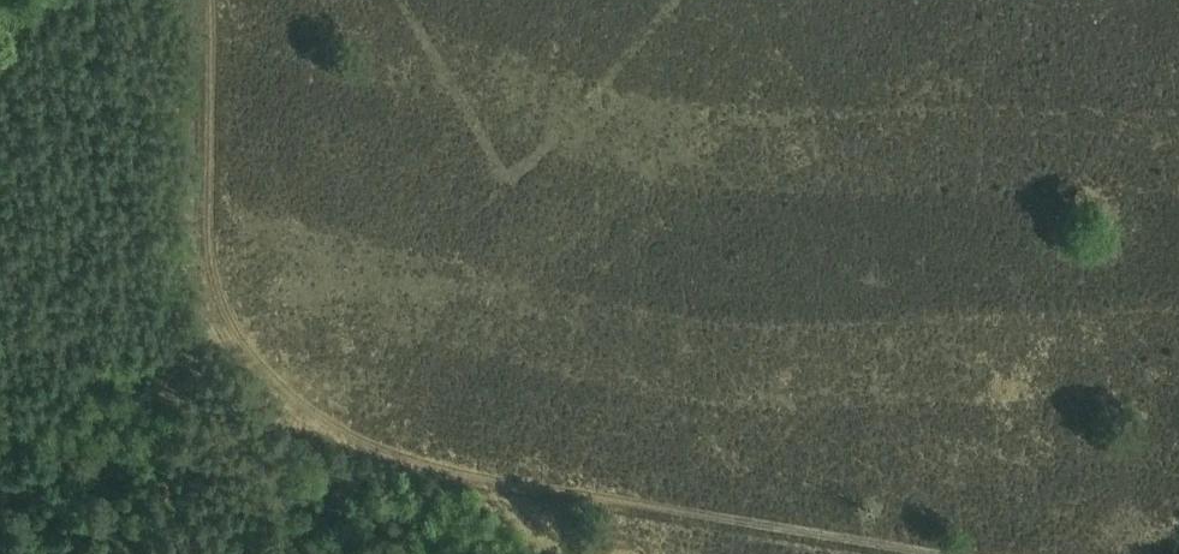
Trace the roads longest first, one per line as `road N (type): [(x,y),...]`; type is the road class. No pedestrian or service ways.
road 1 (track): [(950,553),(457,472),(386,453),(271,389),(234,334),(211,254),(209,0)]

